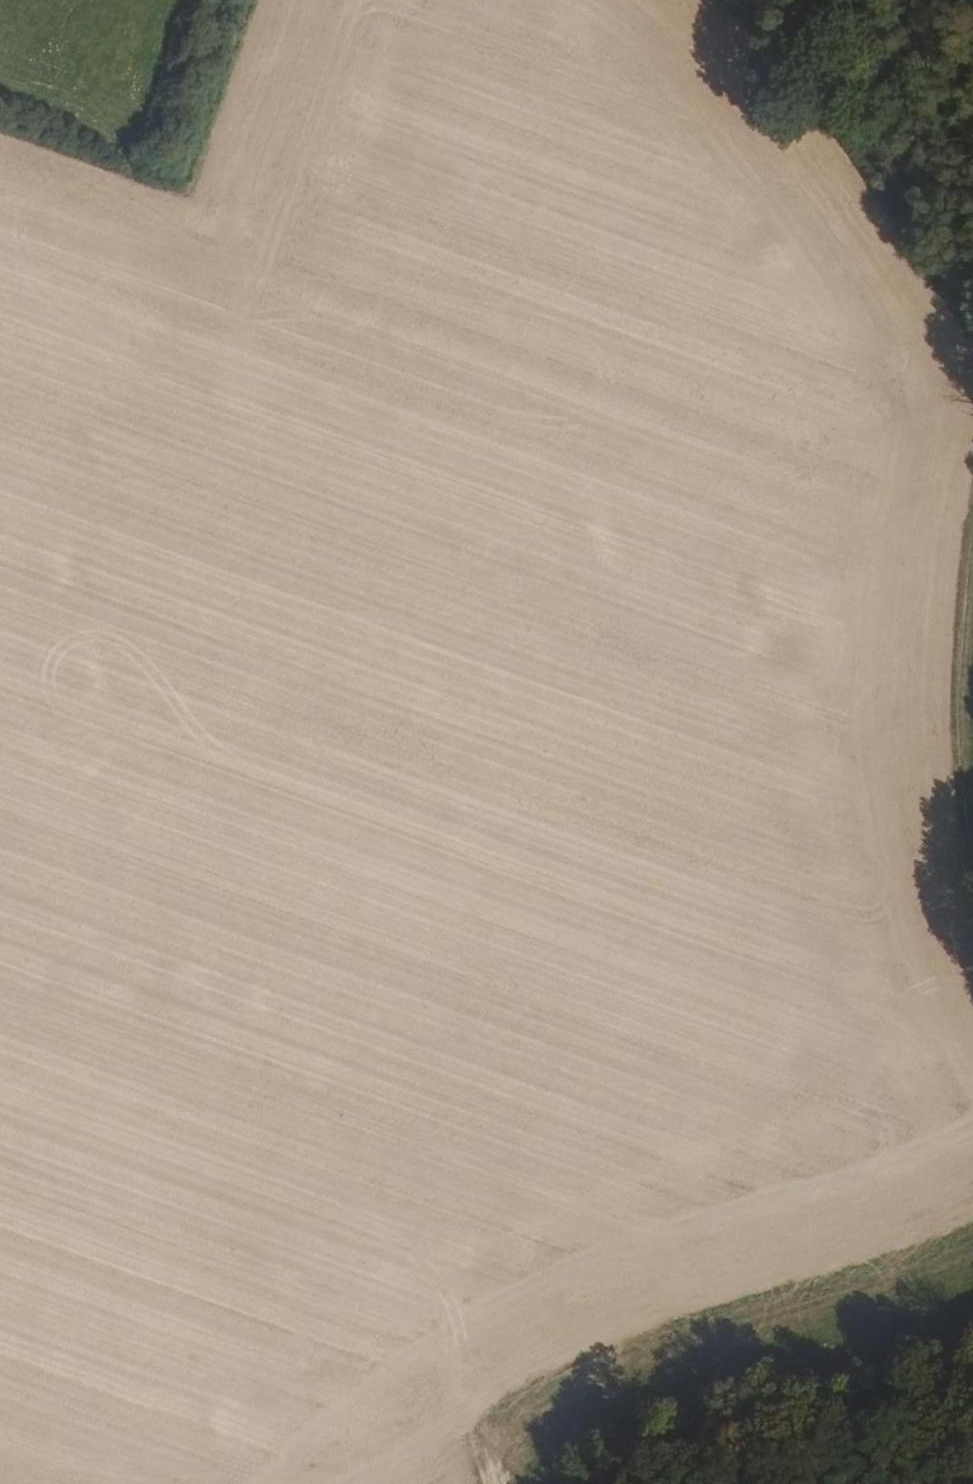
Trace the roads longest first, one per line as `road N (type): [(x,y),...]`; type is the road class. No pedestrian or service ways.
road 1 (track): [(623,1483),(972,1287)]

